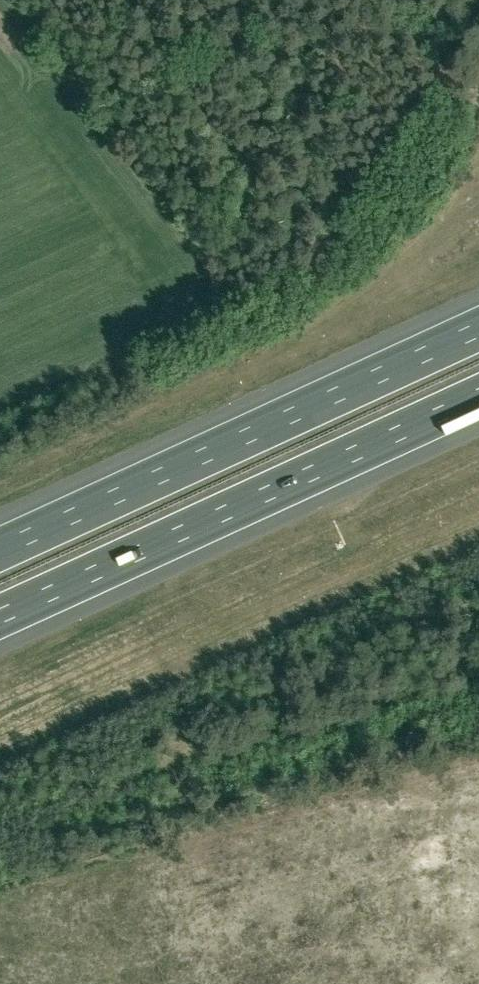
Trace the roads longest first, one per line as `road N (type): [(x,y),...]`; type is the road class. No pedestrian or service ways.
road 1 (motorway): [(0,615),(478,395)]
road 2 (motorway): [(478,328),(0,548)]

